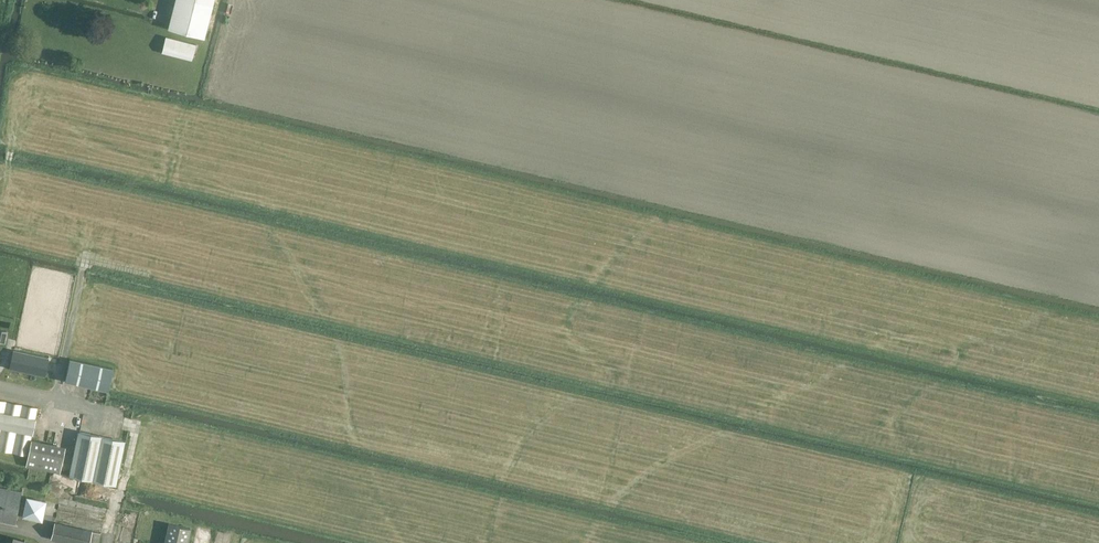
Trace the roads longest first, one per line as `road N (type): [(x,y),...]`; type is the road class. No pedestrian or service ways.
road 1 (track): [(1098,493),(87,260)]
road 2 (track): [(87,260),(56,399)]

